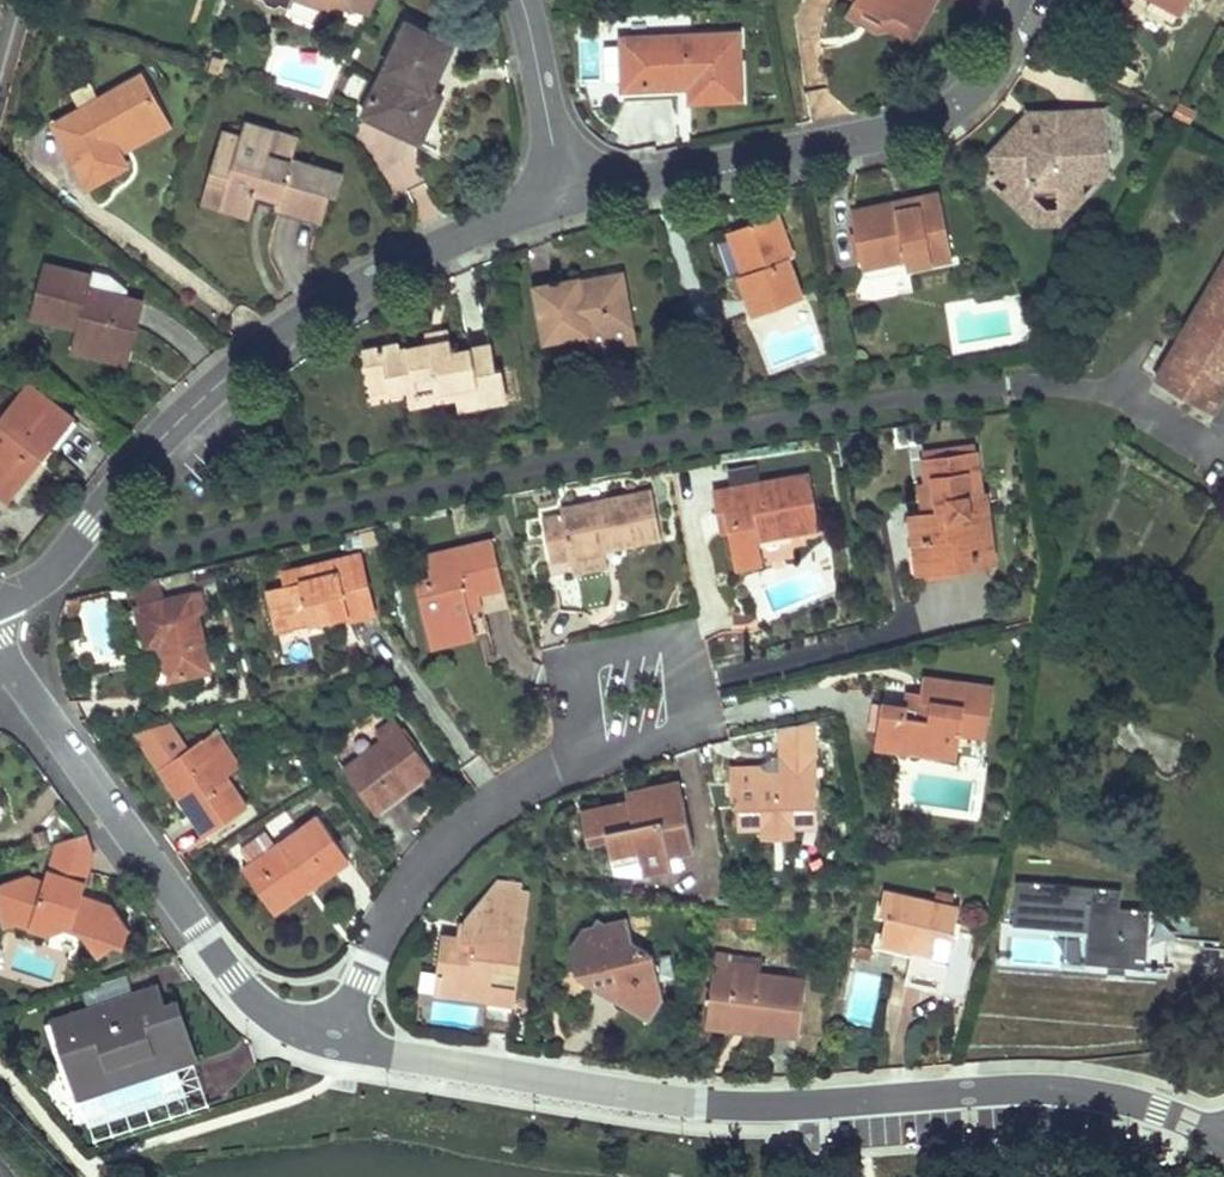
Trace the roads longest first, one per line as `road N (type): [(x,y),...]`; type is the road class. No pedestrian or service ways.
road 1 (residential): [(333,1039),(705,1106),(1040,1091),(1102,1096),(1223,1140)]
road 2 (residential): [(44,581),(162,440),(265,349),(356,291),(565,200)]
road 3 (residential): [(565,200),(938,120),(996,64),(1030,0)]
road 4 (residential): [(0,654),(55,743),(234,979),(289,1026),(333,1039)]
road 5 (residential): [(565,761),(456,837),(411,884),(333,1039)]
road 6 (residential): [(565,761),(588,676),(604,654),(652,641),(682,659),(688,707),(677,731),(652,745)]
road 7 (residential): [(520,0),(565,200)]

